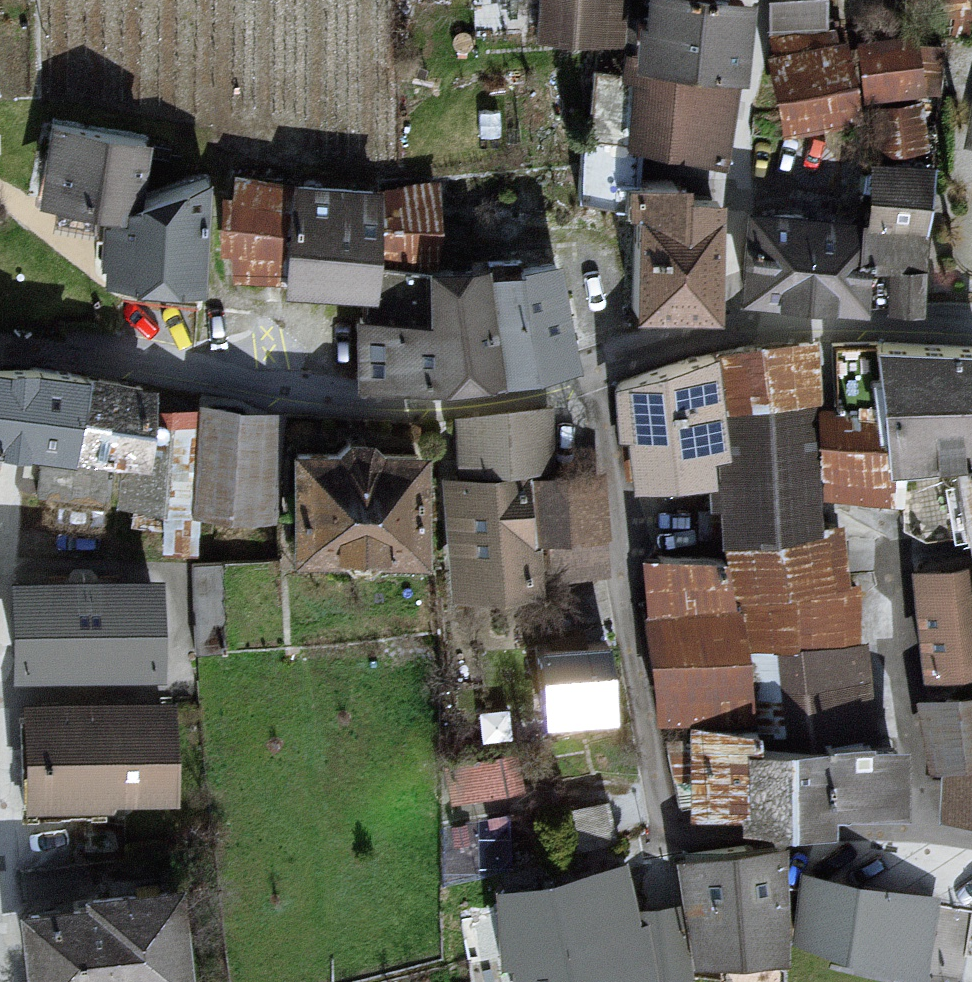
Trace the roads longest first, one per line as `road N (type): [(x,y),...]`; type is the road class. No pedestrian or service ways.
road 1 (residential): [(0,354),(381,392),(914,321),(971,332)]

